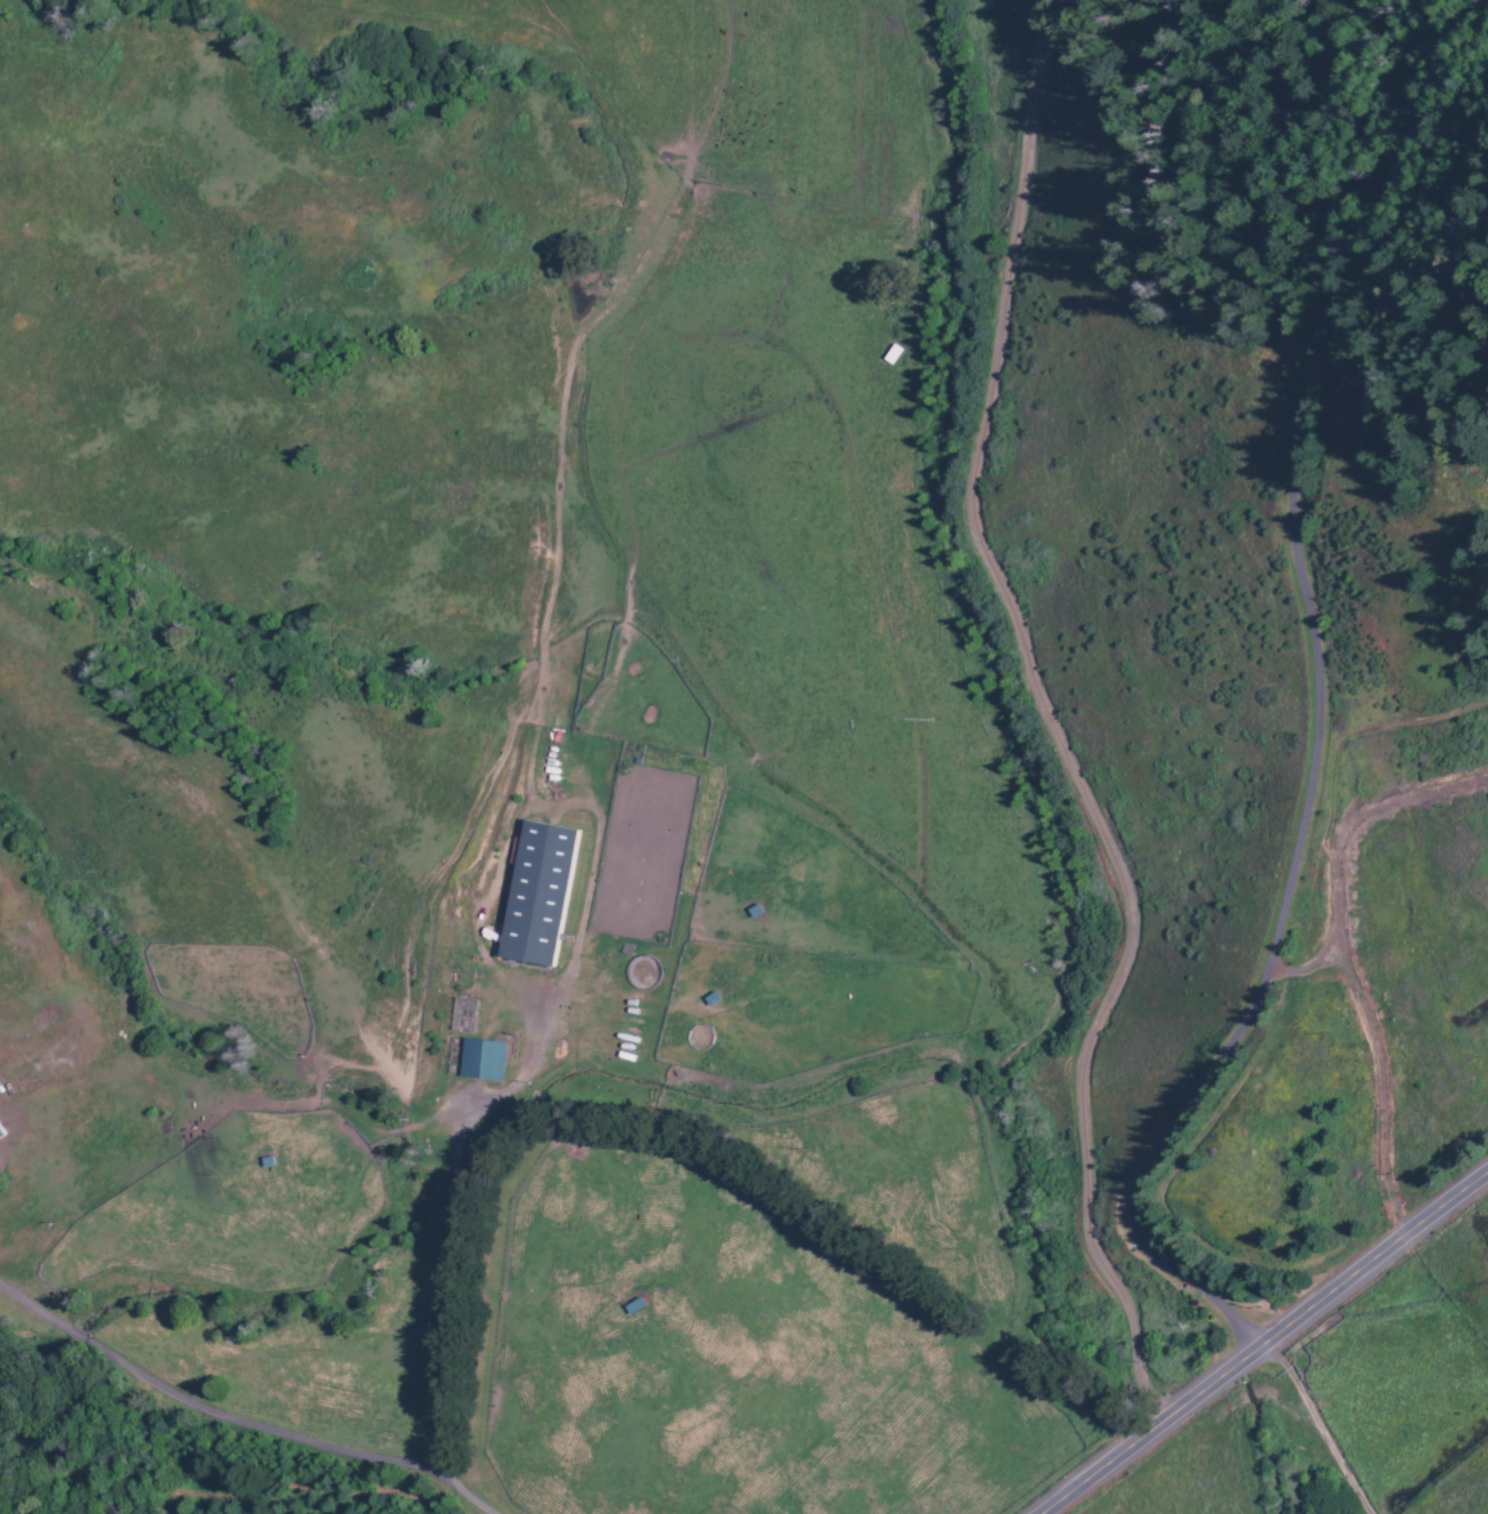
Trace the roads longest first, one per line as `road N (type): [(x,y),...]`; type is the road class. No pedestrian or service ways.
road 1 (residential): [(262,1303),(331,1296),(401,1340),(469,1342),(565,1294),(623,1068),(634,1046),(698,998),(694,975),(664,930),(610,871),(633,666),(652,337),(700,291),(722,224),(727,143)]
road 2 (residential): [(1258,1339),(1143,1246),(1129,1211),(1140,1169),(1234,1039),(1264,975),(1316,766),(1285,510),(1329,288),(1487,59)]
road 3 (secondary): [(1035,1513),(1487,1168)]
road 4 (residential): [(522,1513),(449,1453),(280,1412),(264,1398),(248,1355),(262,1303)]

